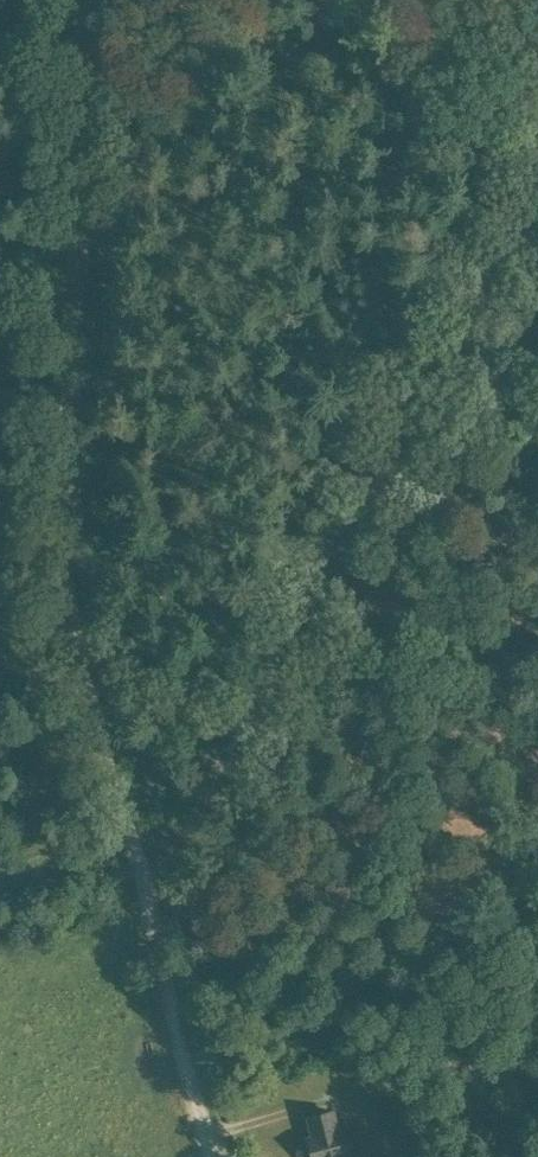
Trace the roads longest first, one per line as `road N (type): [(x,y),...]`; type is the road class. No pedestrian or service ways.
road 1 (track): [(126,820),(64,534),(86,0)]
road 2 (track): [(145,885),(182,849),(211,804),(335,547),(478,290)]
road 3 (track): [(215,1156),(145,885)]
road 4 (track): [(0,851),(126,820)]
road 5 (track): [(478,290),(537,186)]

